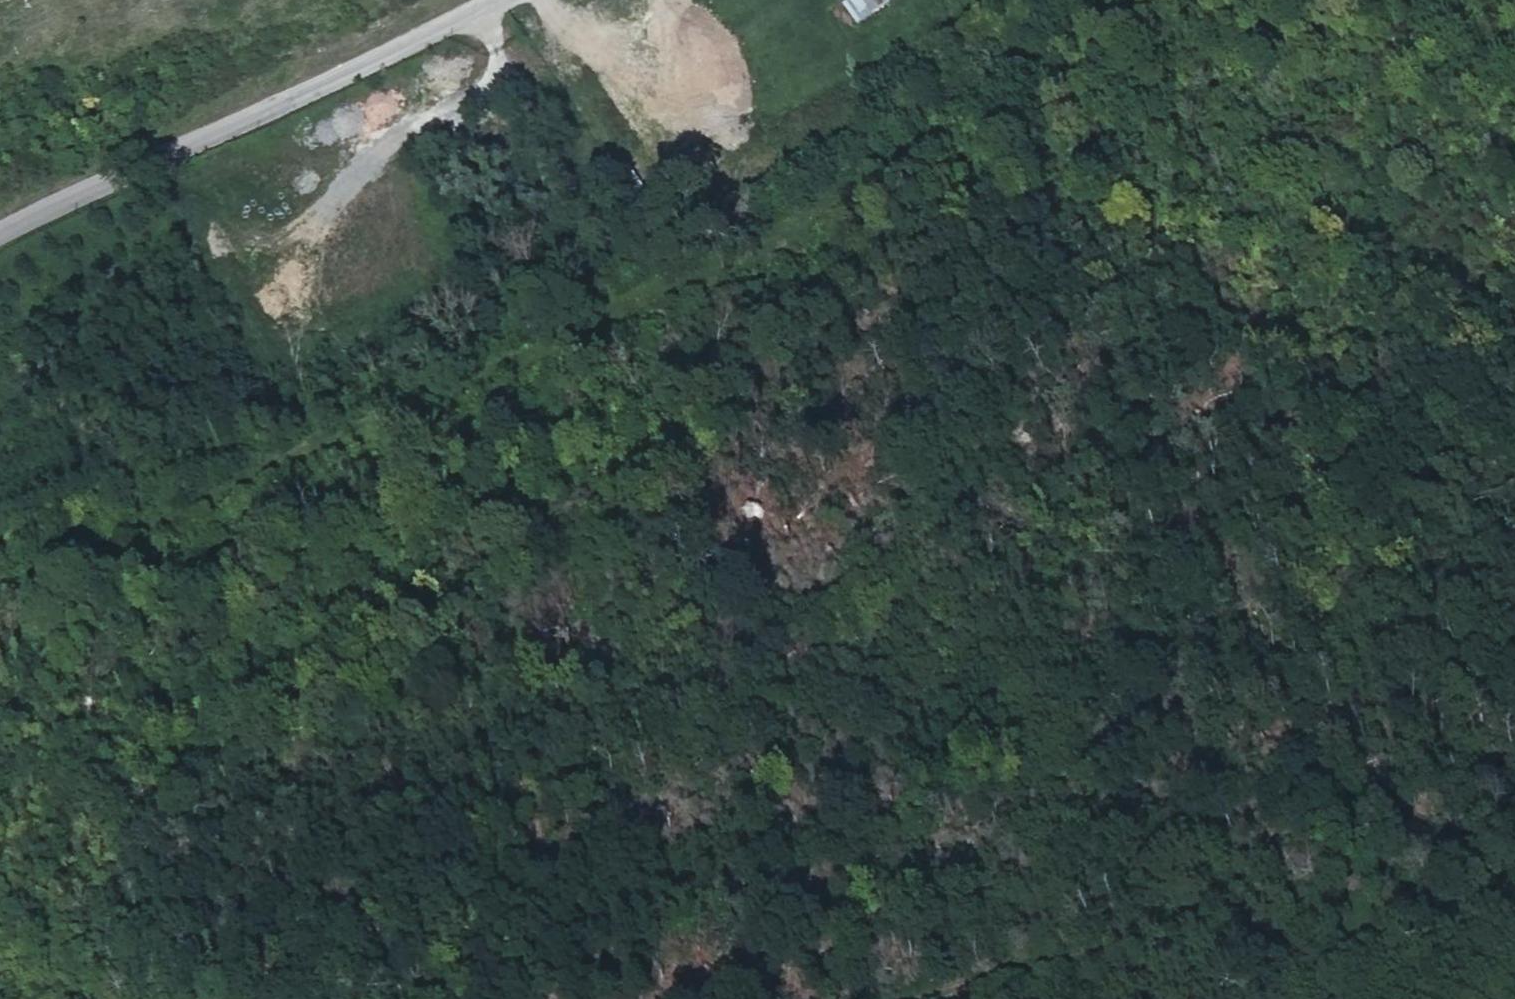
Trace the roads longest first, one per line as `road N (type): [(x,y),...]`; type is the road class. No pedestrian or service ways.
road 1 (tertiary): [(0,237),(469,0)]

